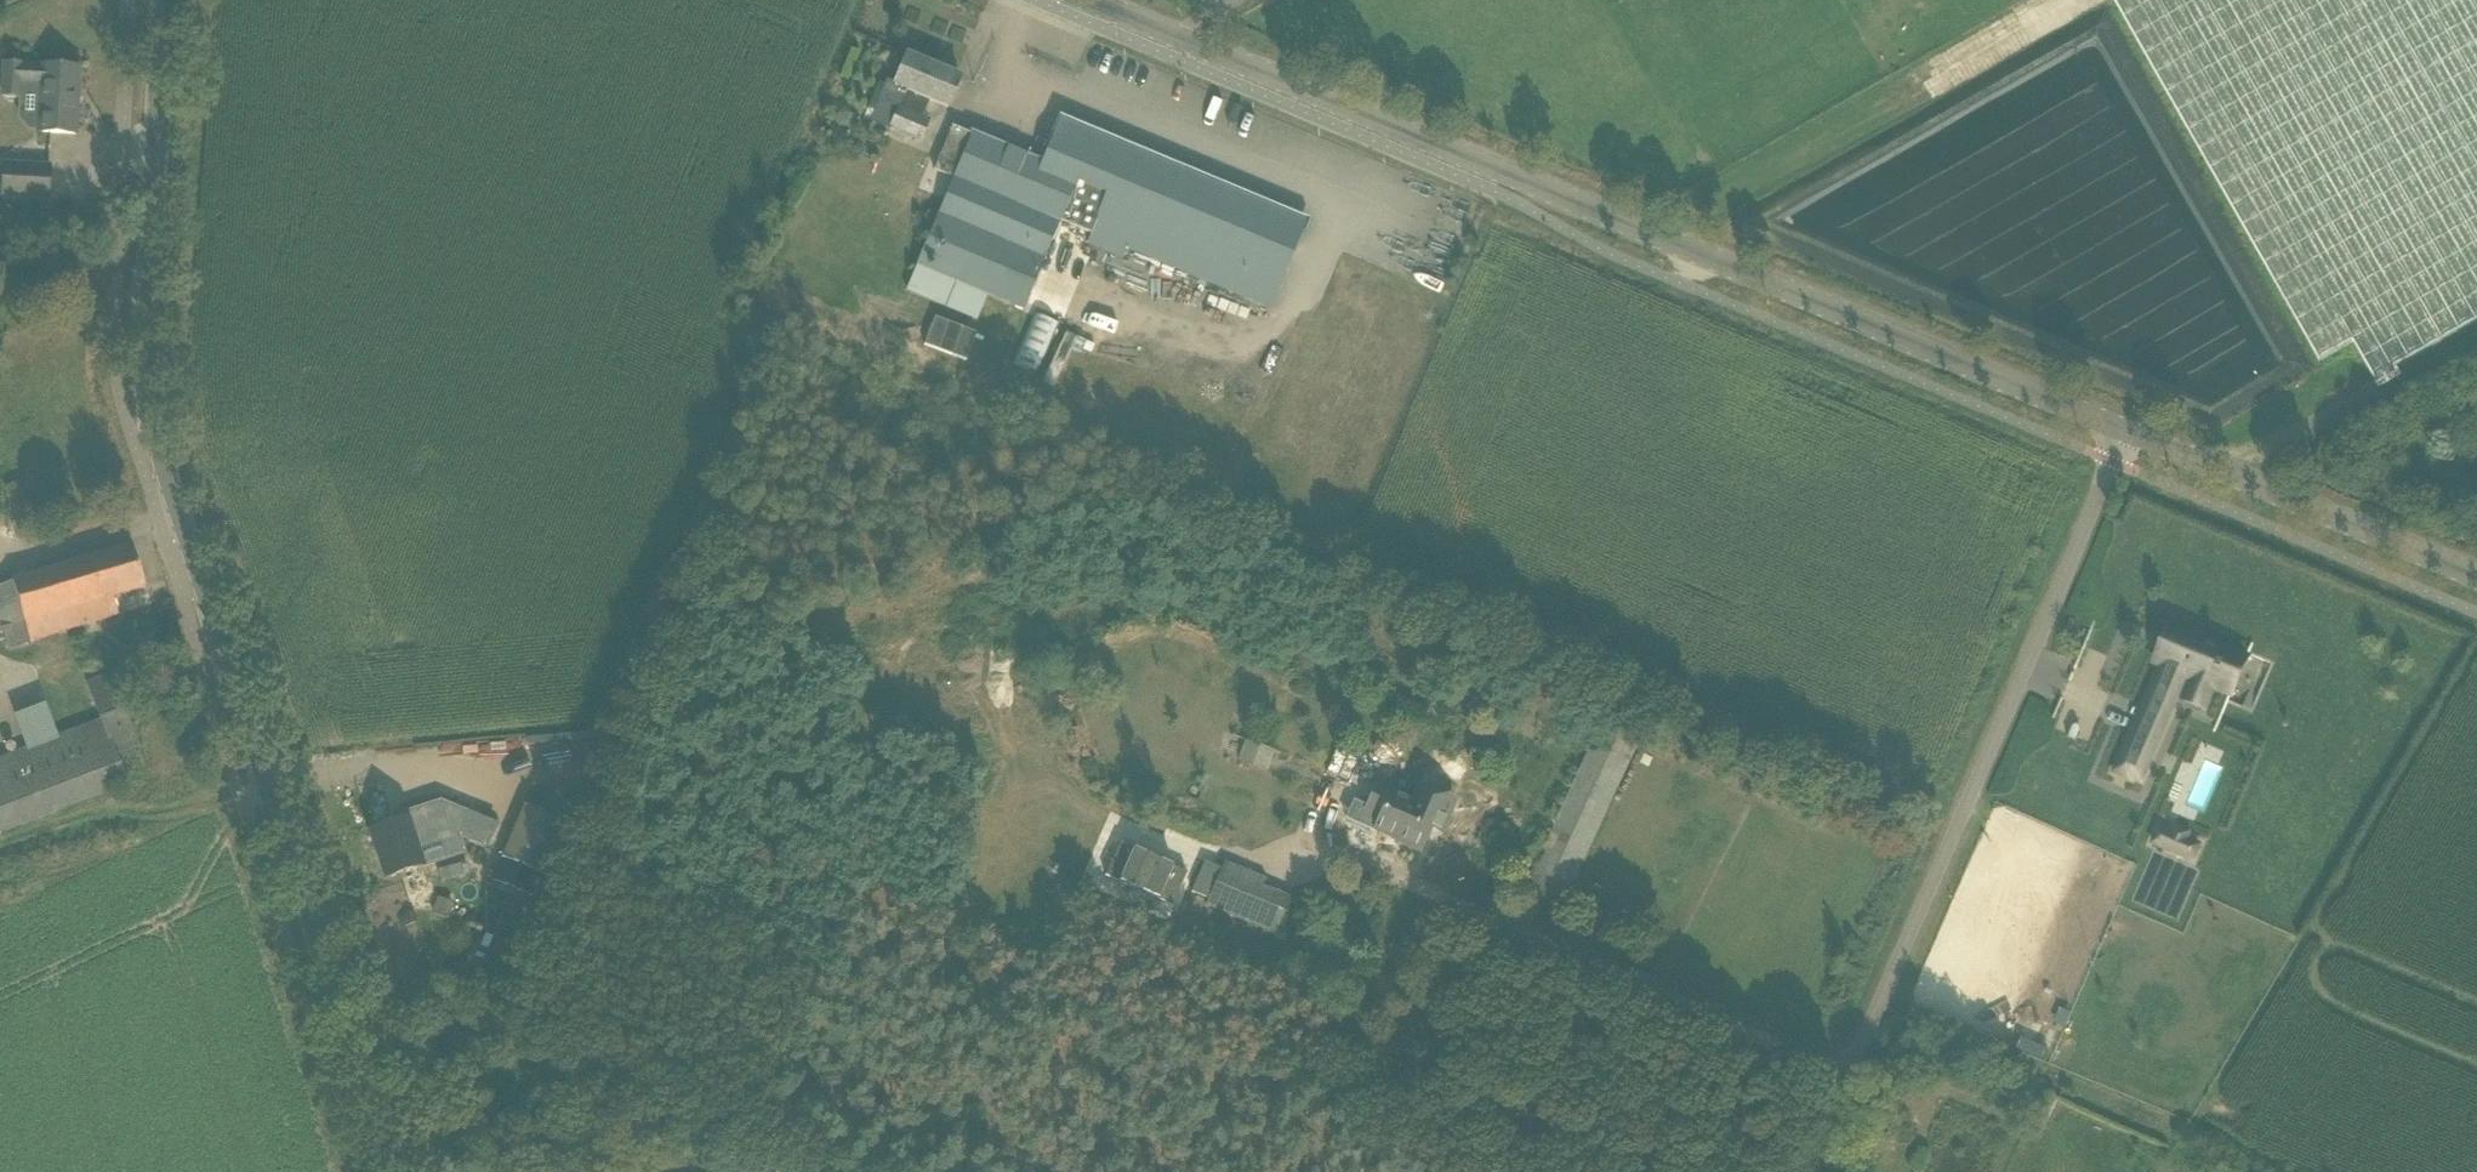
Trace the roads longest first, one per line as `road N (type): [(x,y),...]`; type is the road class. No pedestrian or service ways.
road 1 (tertiary): [(392,1171),(160,472),(167,0)]
road 2 (tertiary): [(2123,427),(1195,46)]
road 3 (unclassified): [(1804,1171),(2123,427)]
road 4 (tertiary): [(2476,576),(2123,427)]

